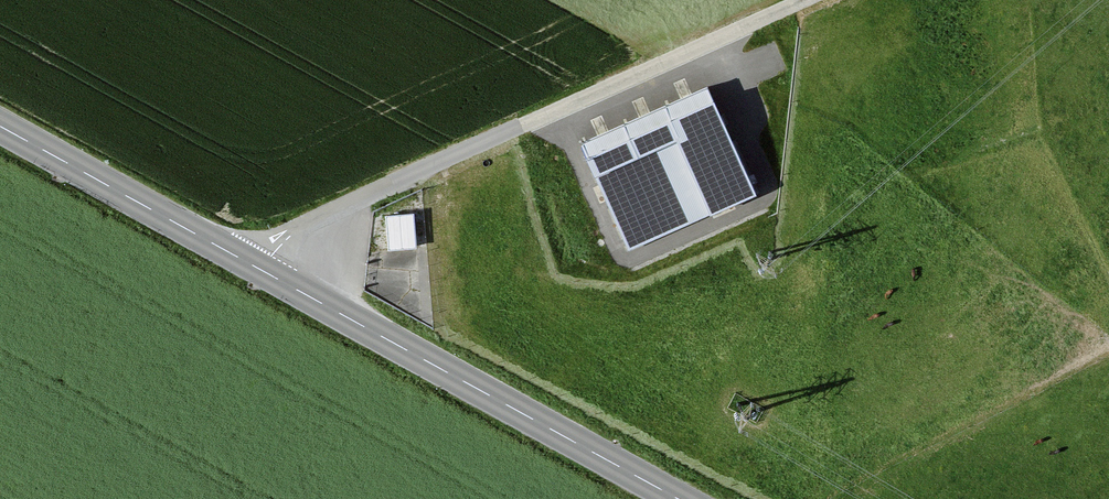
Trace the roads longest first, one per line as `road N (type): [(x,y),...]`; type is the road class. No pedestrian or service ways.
road 1 (secondary): [(679,498),(0,125)]
road 2 (track): [(258,268),(295,235),(370,194),(805,0)]

